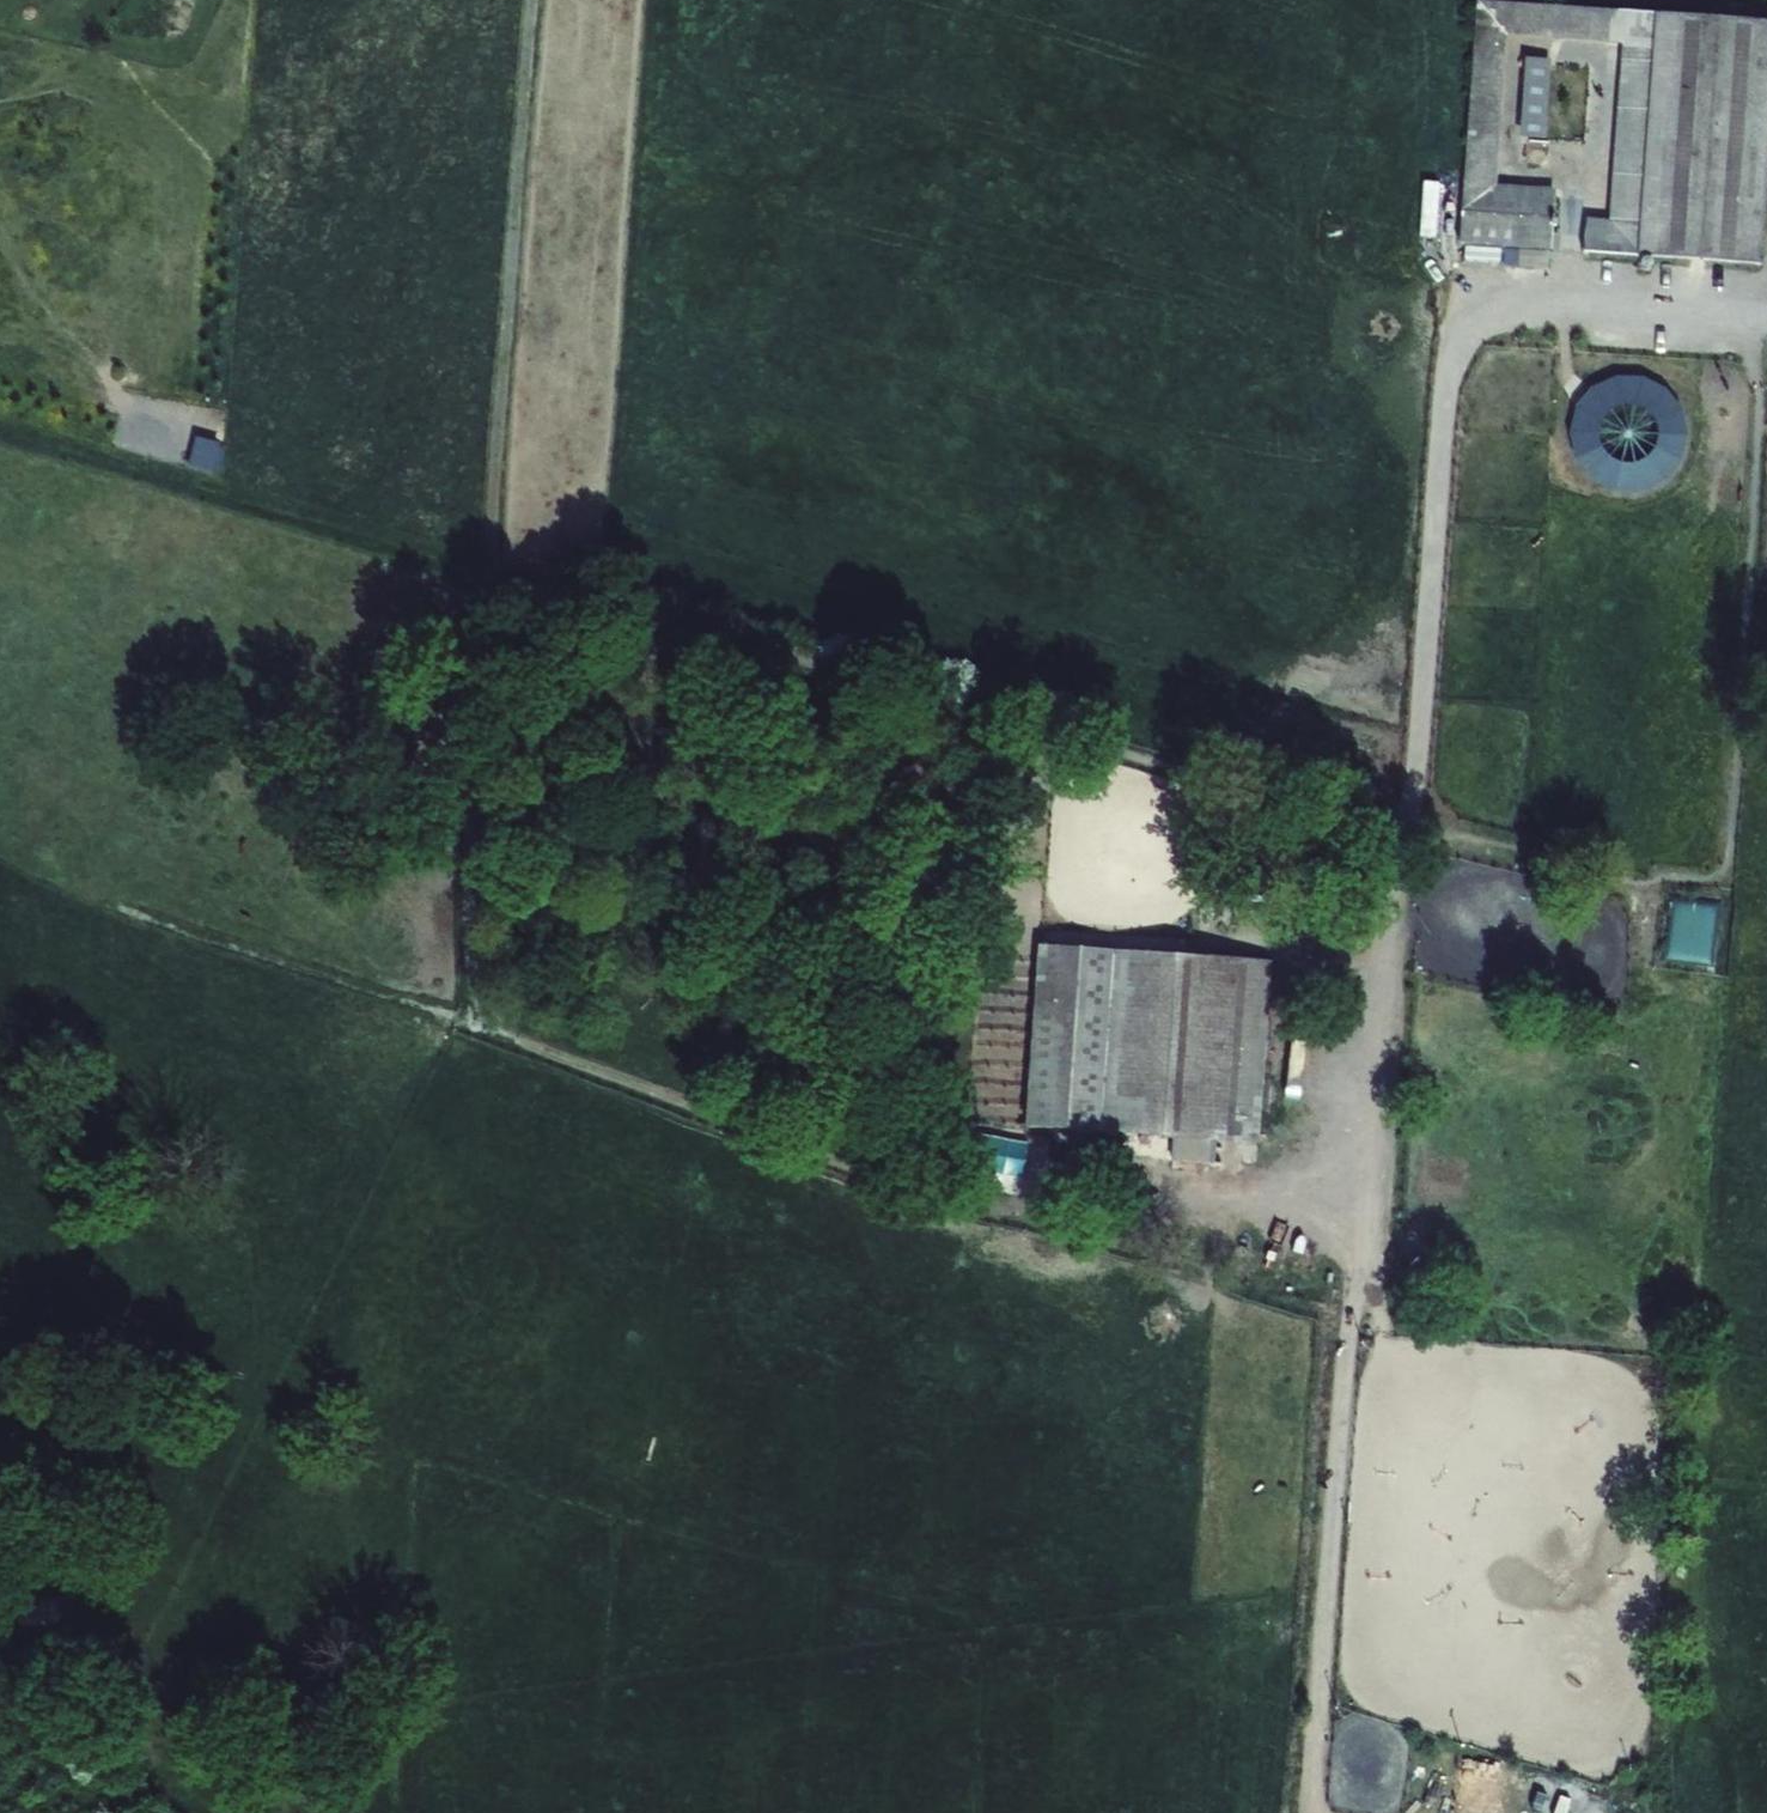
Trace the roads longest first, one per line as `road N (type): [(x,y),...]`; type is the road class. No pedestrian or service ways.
road 1 (unclassified): [(1312,1812),(1353,1275),(1414,799),(1449,364),(1472,328),(1529,302),(1766,318)]

